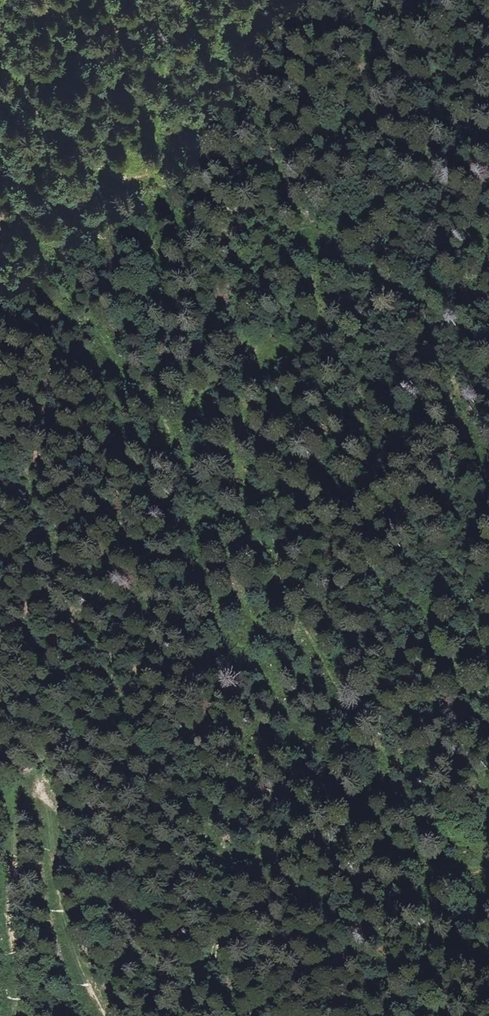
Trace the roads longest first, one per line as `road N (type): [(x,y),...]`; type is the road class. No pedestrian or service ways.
road 1 (track): [(488,481),(437,344),(401,286),(293,231),(51,149),(33,134),(30,115),(8,95),(0,73)]
road 2 (track): [(3,1015),(12,858),(17,826),(30,818),(56,848),(63,919),(99,1015)]
road 3 (track): [(192,1015),(241,873),(264,848),(346,847),(450,873),(488,871)]
road 4 (track): [(146,181),(179,0)]

